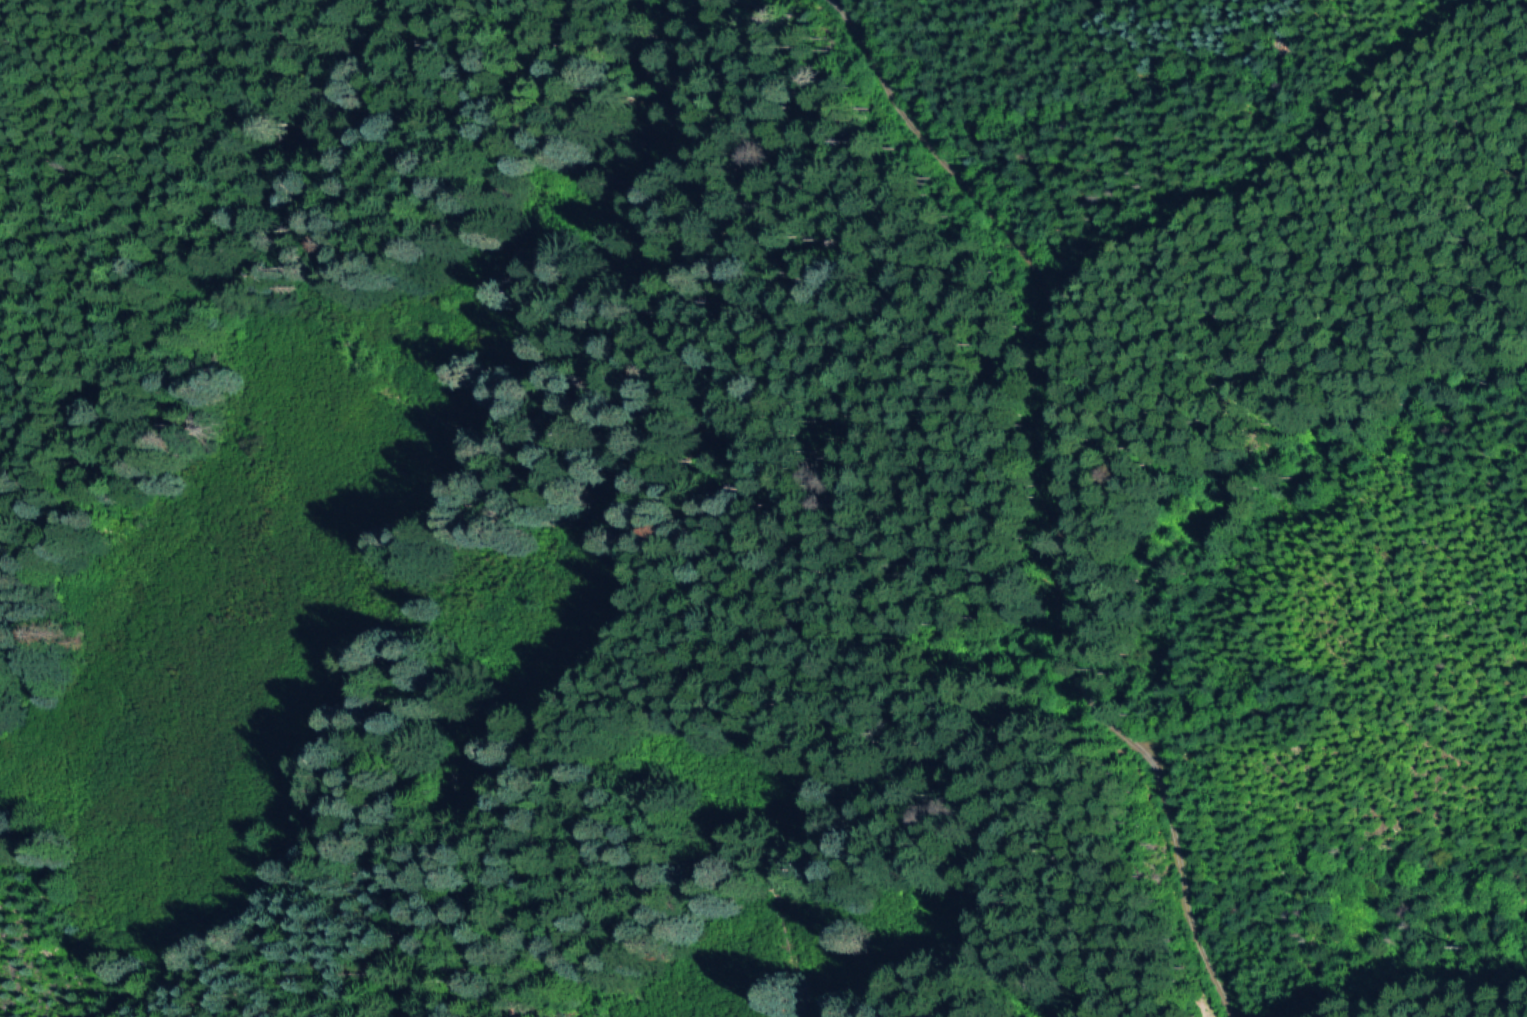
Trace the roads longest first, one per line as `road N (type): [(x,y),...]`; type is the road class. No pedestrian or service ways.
road 1 (track): [(1242,1016),(1189,914),(1182,852),(1157,767),(1090,683),(1064,601),(1059,292),(1042,257),(932,134),(840,0)]

